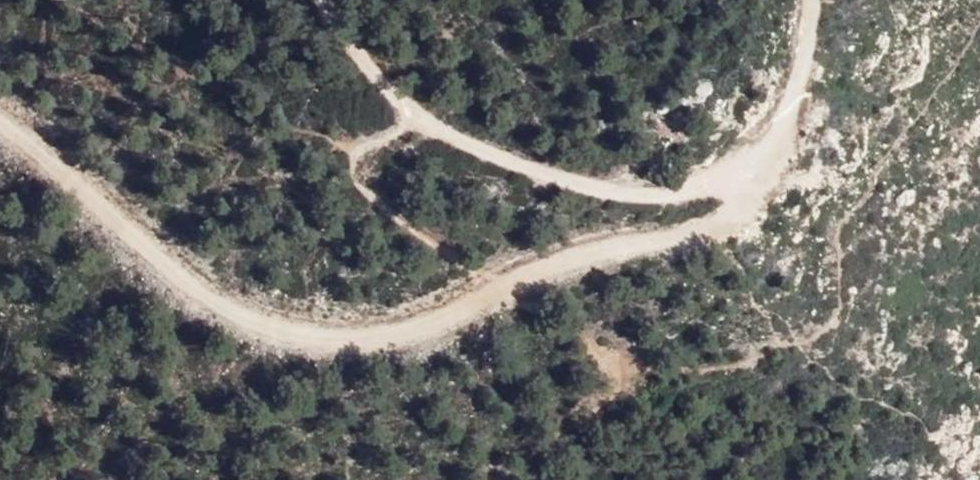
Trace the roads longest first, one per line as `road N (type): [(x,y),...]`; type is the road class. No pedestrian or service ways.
road 1 (track): [(746,172),(737,207),(700,229),(579,256),(432,323),(326,334),(237,299),(0,130)]
road 2 (track): [(815,0),(789,122),(746,172),(646,195),(558,177),(433,117),(387,78),(336,0)]

